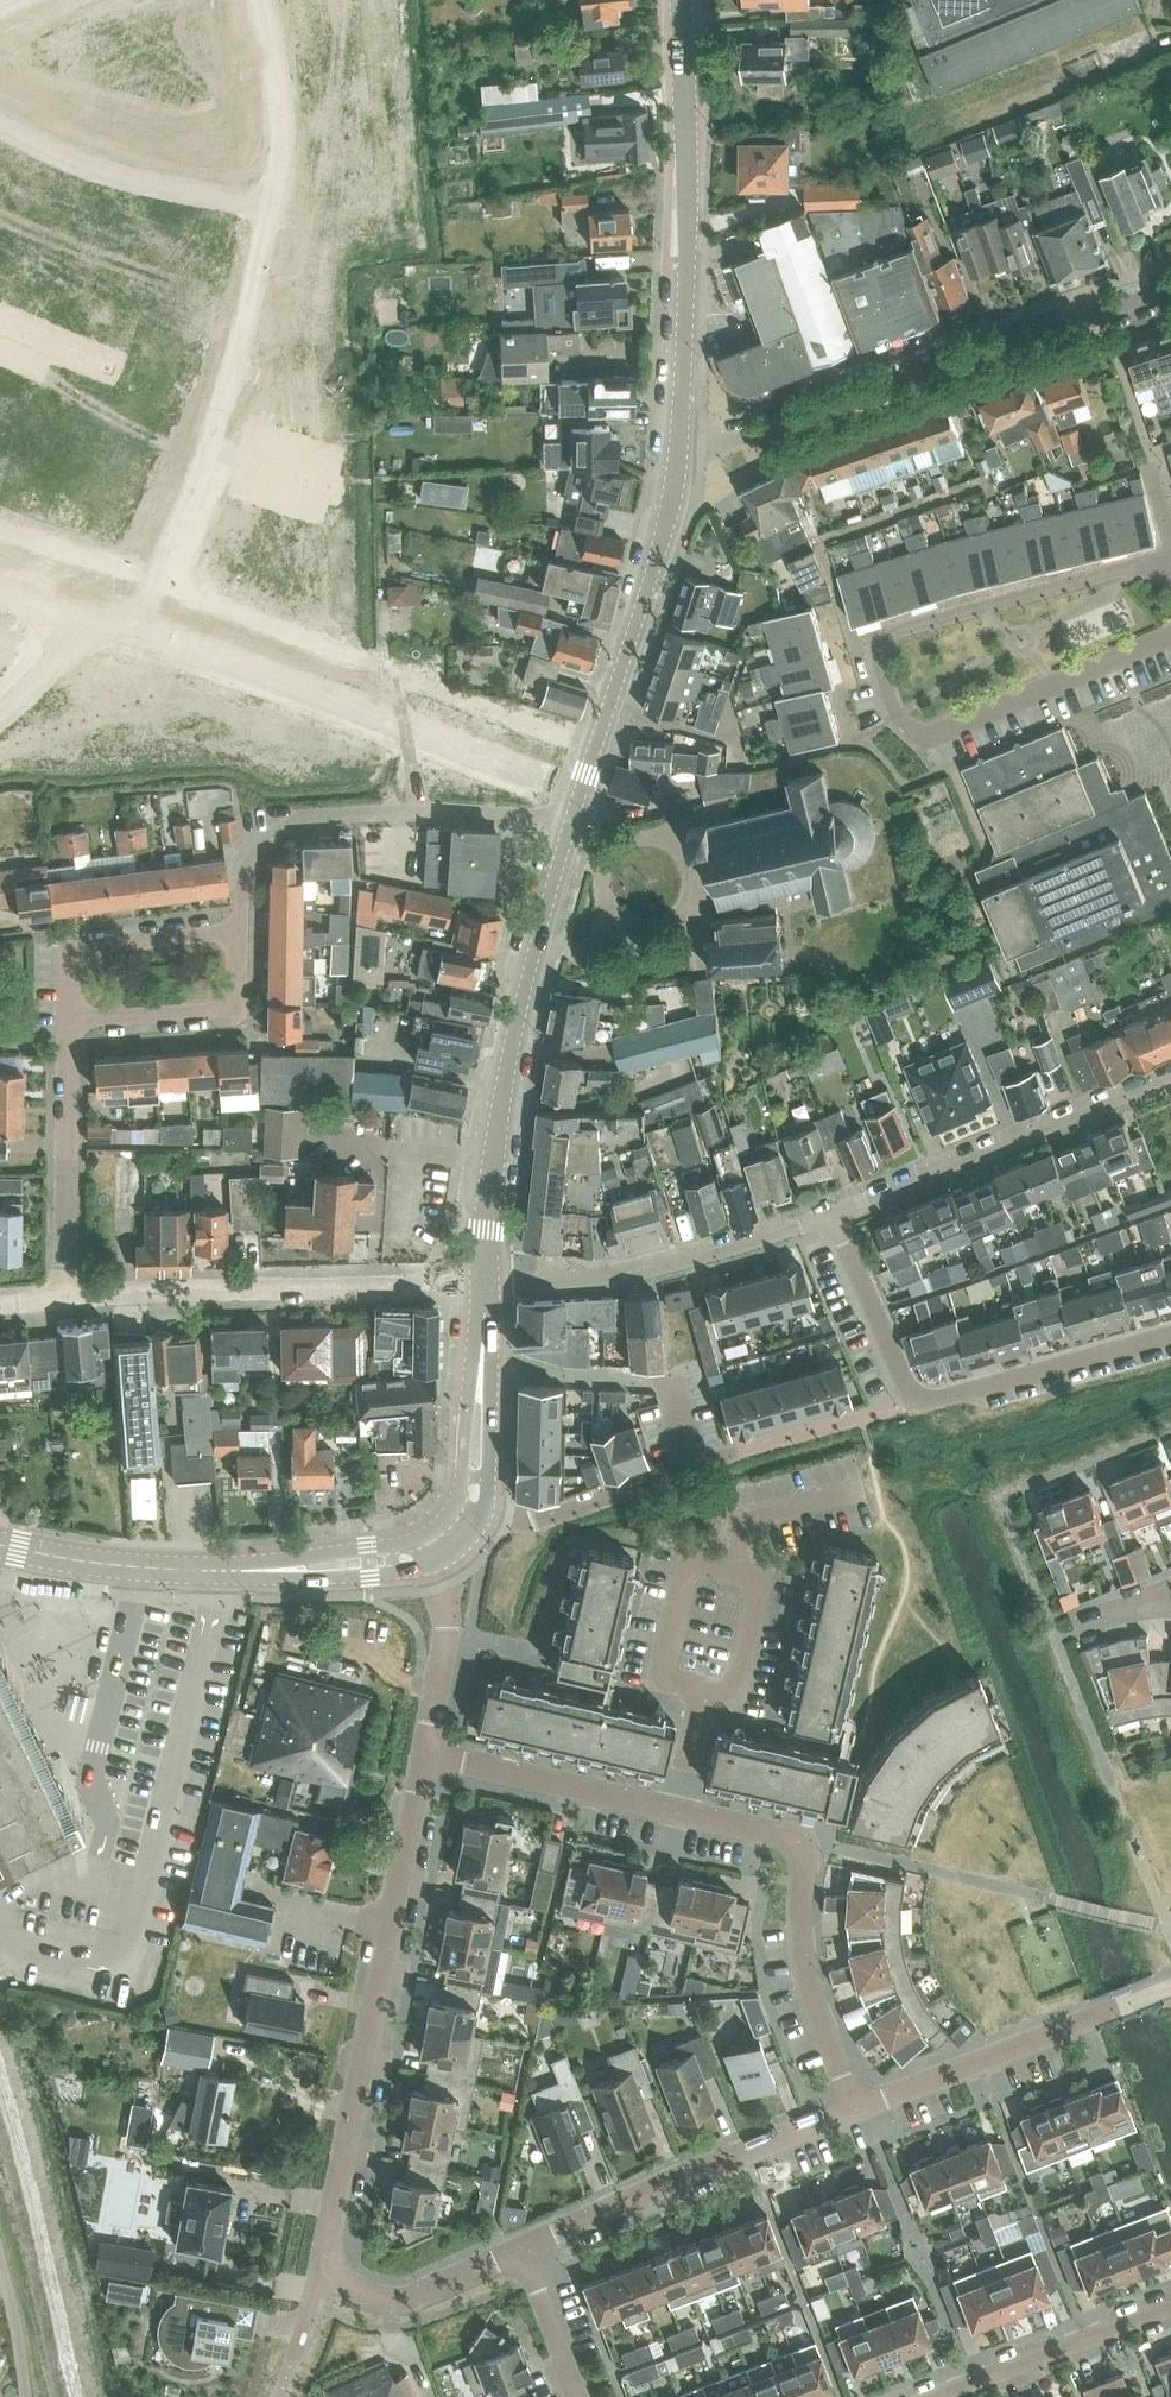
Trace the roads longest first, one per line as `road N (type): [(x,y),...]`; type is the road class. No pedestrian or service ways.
road 1 (residential): [(423,1755),(819,1843),(805,1943),(811,1984),(855,2108)]
road 2 (residential): [(1170,556),(884,640),(880,653),(900,723),(928,737),(1170,637)]
road 3 (residential): [(326,2271),(423,1755)]
road 4 (residential): [(678,461),(1170,290)]
road 5 (secondary): [(487,1281),(489,1200),(510,1055),(572,824)]
road 6 (secondary): [(678,461),(691,223),(682,0)]
road 7 (residential): [(244,932),(243,854),(292,823),(386,816),(572,824)]
road 8 (secondary): [(572,824),(652,574),(678,461)]
road 9 (residential): [(440,1288),(141,1291),(65,1299)]
road 10 (secondary): [(373,1563),(231,1571),(0,1546)]
road 11 (residential): [(832,1213),(1170,1073)]
road 12 (residential): [(526,2249),(855,2108)]
road 13 (residential): [(487,1281),(579,1281),(676,1263),(832,1213)]
road 14 (residential): [(855,2108),(1170,1986)]
road 15 (residential): [(65,1299),(73,1021)]
road 16 (residential): [(918,1404),(1170,1338)]
road 17 (residential): [(244,932),(245,1009),(73,1021)]
road 18 (residential): [(73,1021),(73,947),(244,932)]
road 19 (residential): [(944,2396),(1170,2309)]
road 20 (residential): [(696,1465),(531,1523),(473,1510)]
road 21 (secondary): [(473,1510),(487,1281)]
road 22 (residential): [(326,2271),(389,2298),(526,2249)]
road 23 (residential): [(918,1404),(832,1213)]
road 24 (residential): [(423,1755),(446,1637),(436,1553)]
road 25 (residential): [(526,2249),(583,2396)]

